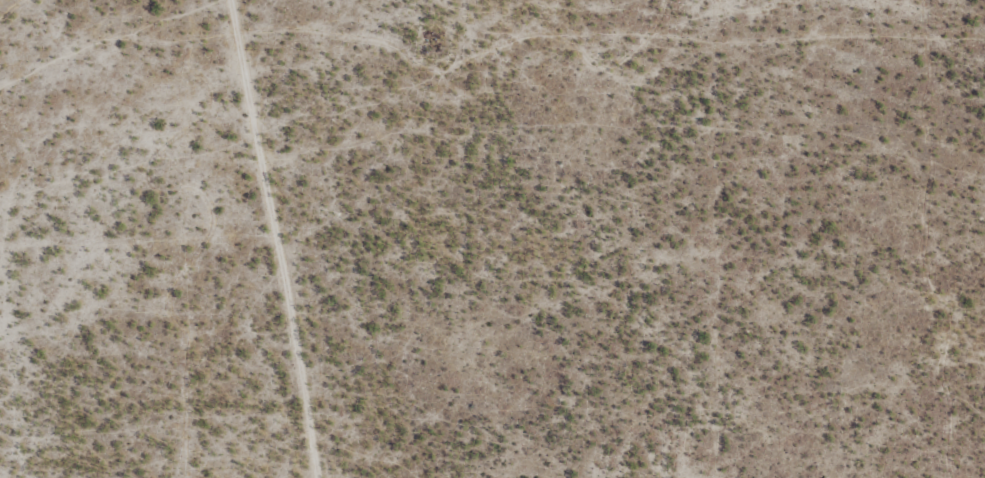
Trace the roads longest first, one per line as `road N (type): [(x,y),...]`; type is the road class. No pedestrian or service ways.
road 1 (track): [(352,477),(262,0)]

